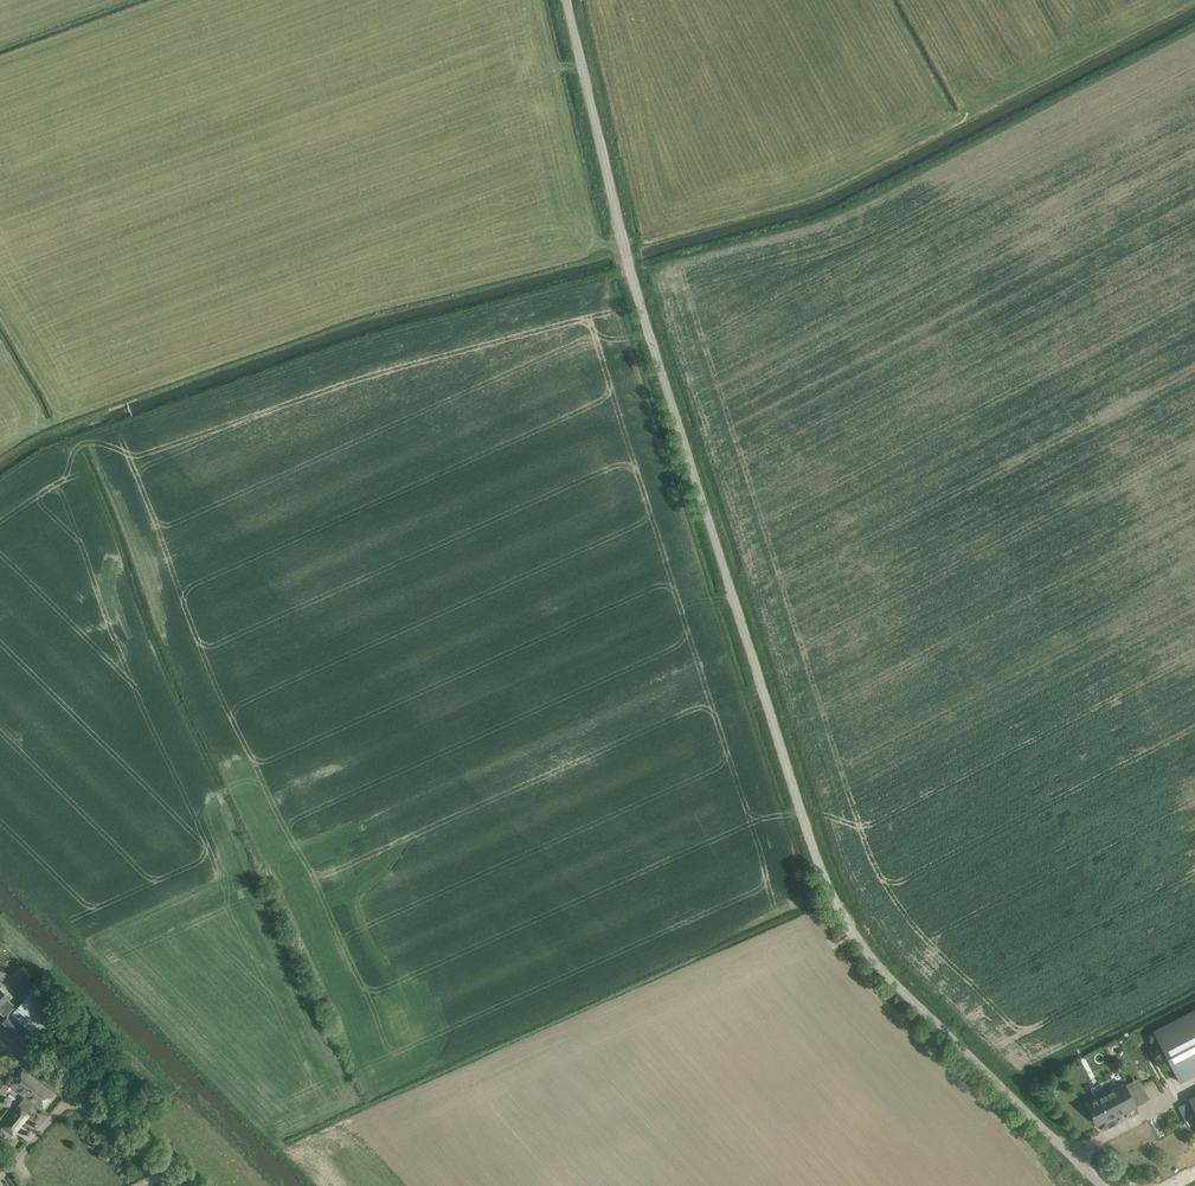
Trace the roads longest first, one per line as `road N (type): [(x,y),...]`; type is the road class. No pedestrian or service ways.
road 1 (unclassified): [(1101,1185),(879,971),(840,920),(645,343),(566,0)]
road 2 (unclassified): [(180,1185),(75,1092)]

